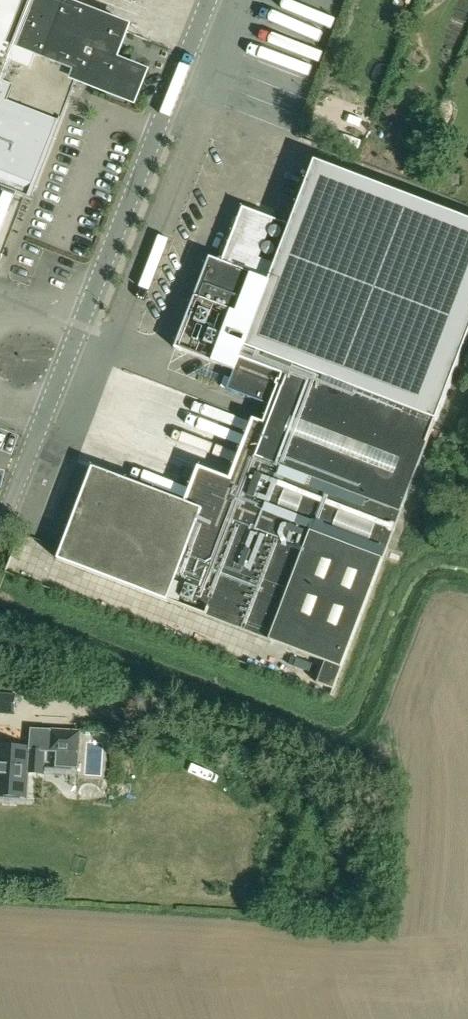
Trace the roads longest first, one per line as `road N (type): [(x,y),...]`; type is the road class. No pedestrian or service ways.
road 1 (unclassified): [(0,533),(209,0)]

